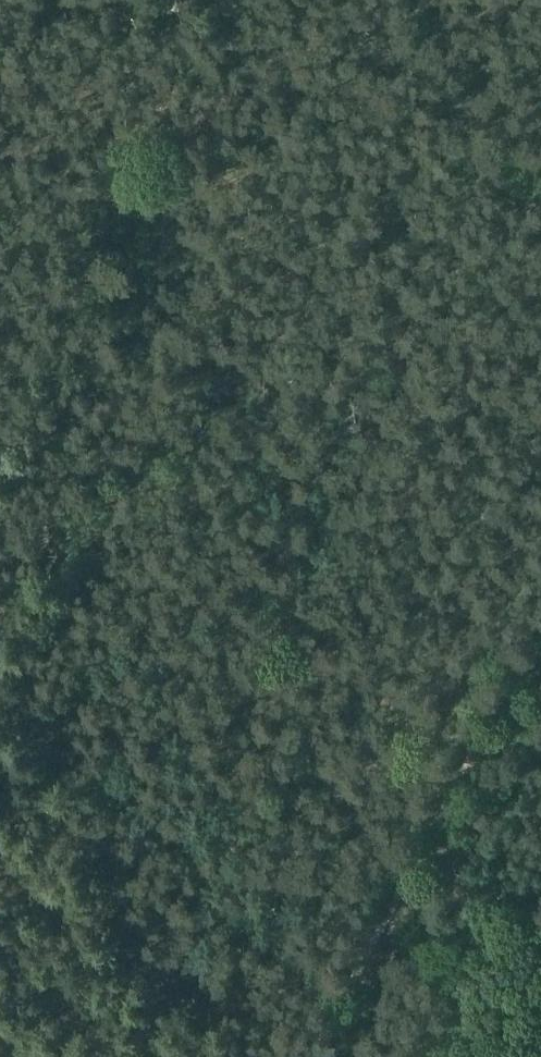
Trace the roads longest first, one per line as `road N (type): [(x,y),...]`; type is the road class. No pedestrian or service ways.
road 1 (track): [(117,1056),(92,961),(132,828),(130,748),(89,610),(45,520),(75,397),(85,255),(75,192)]
road 2 (track): [(75,192),(345,0)]

